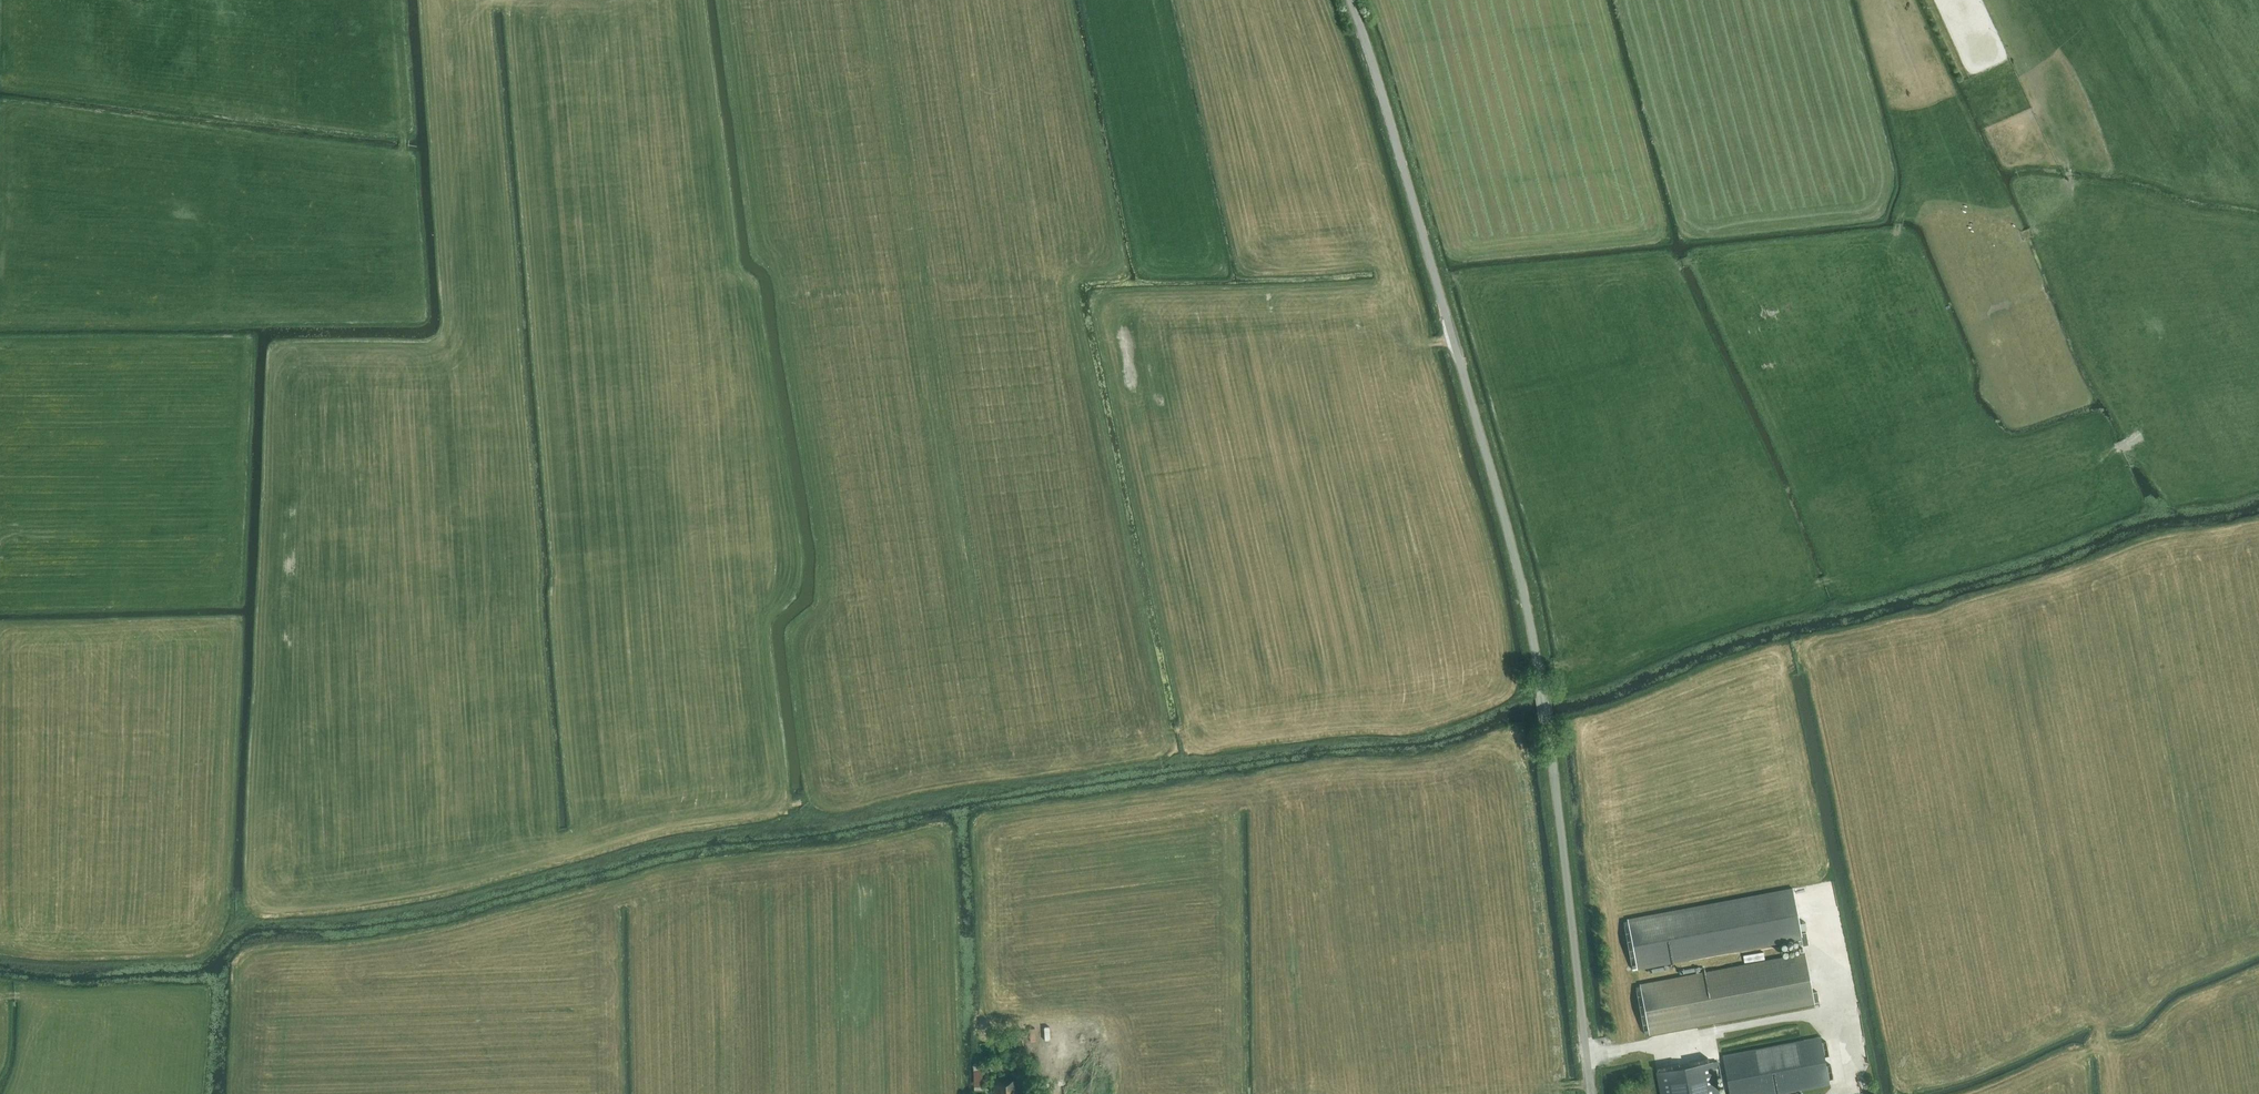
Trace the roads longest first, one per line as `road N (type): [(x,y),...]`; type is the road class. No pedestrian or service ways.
road 1 (unclassified): [(1590,1093),(1530,623),(1351,0)]

